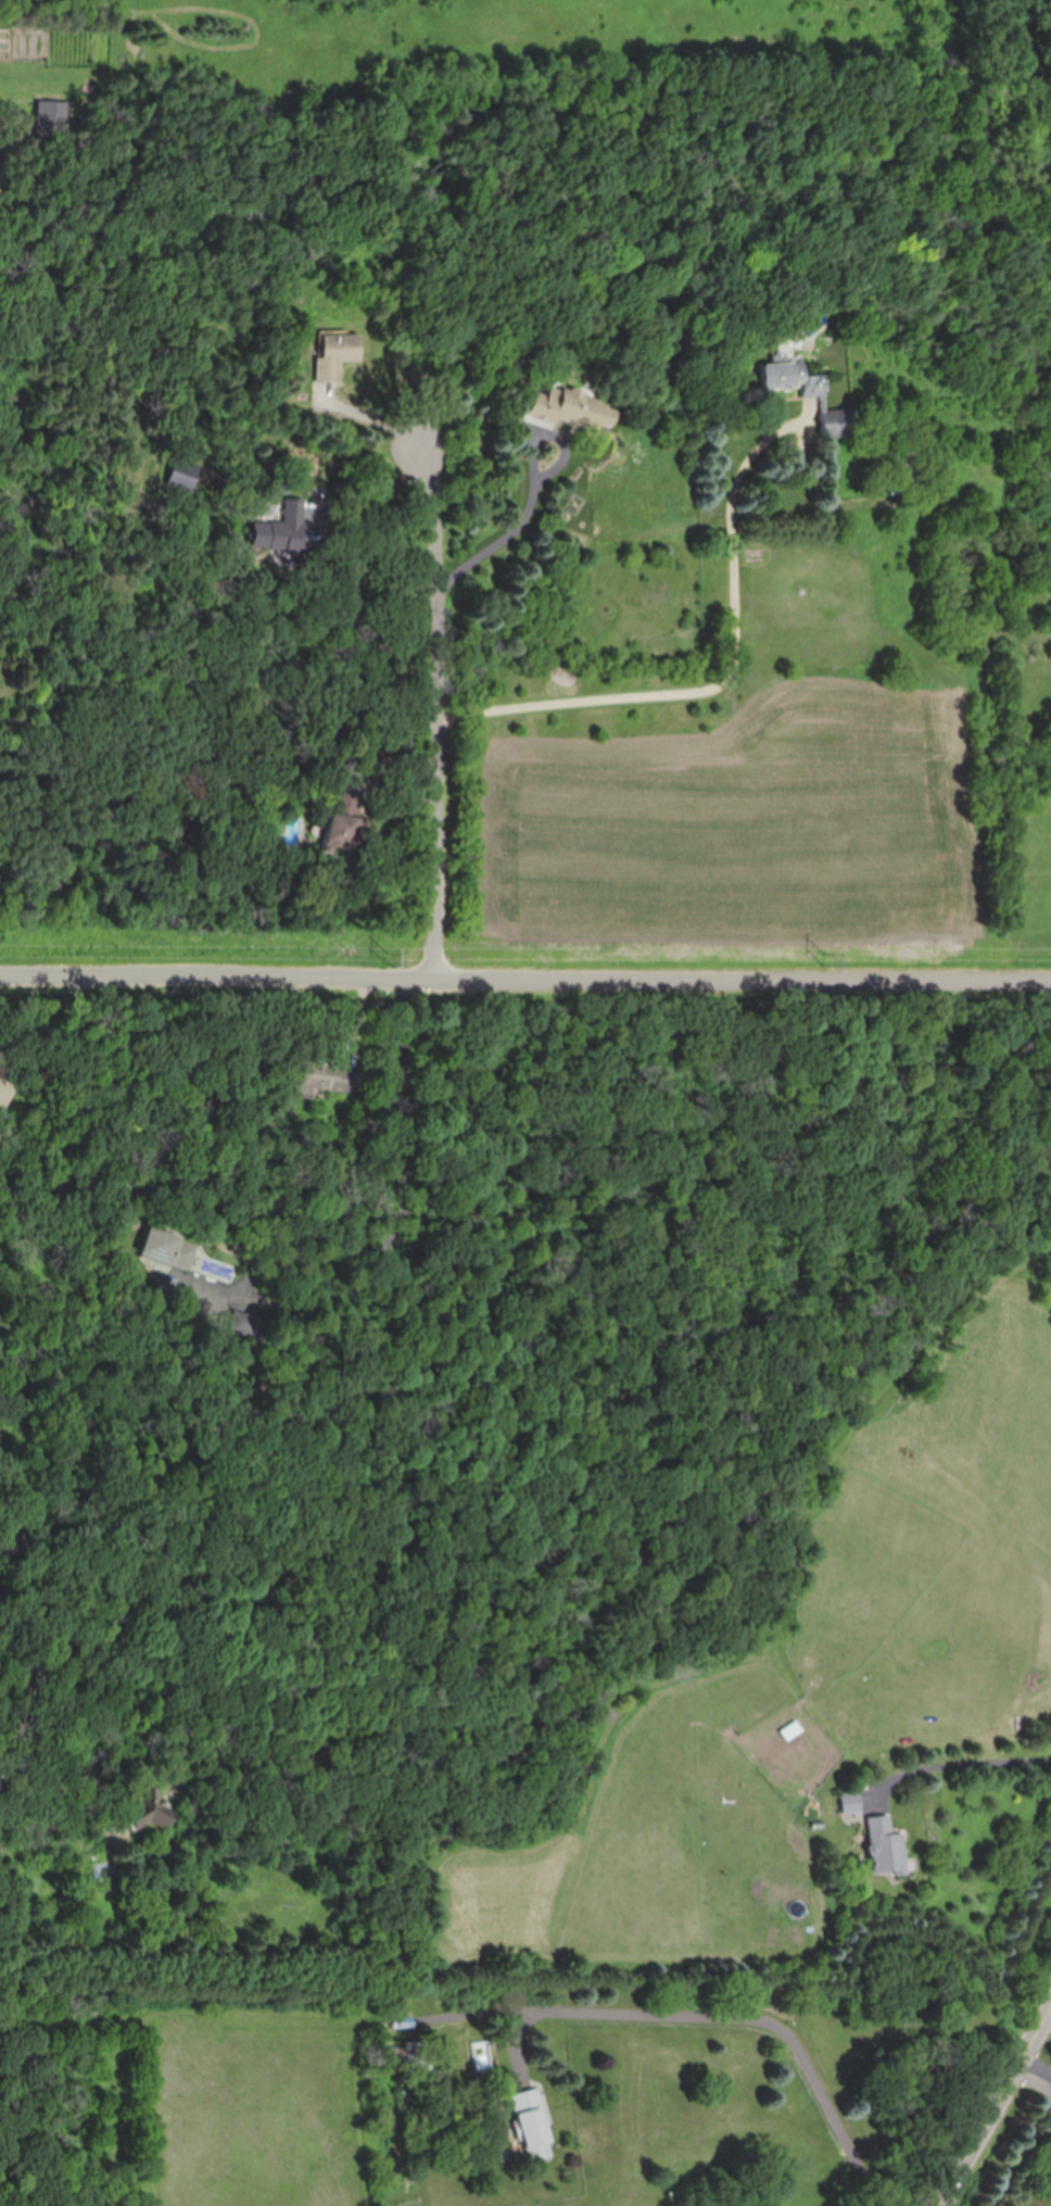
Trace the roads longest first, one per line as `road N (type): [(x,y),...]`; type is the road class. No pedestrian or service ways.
road 1 (residential): [(0,973),(1050,981)]
road 2 (residential): [(436,975),(442,577),(432,489),(417,453)]
road 3 (secondary): [(1050,2015),(935,2205)]

